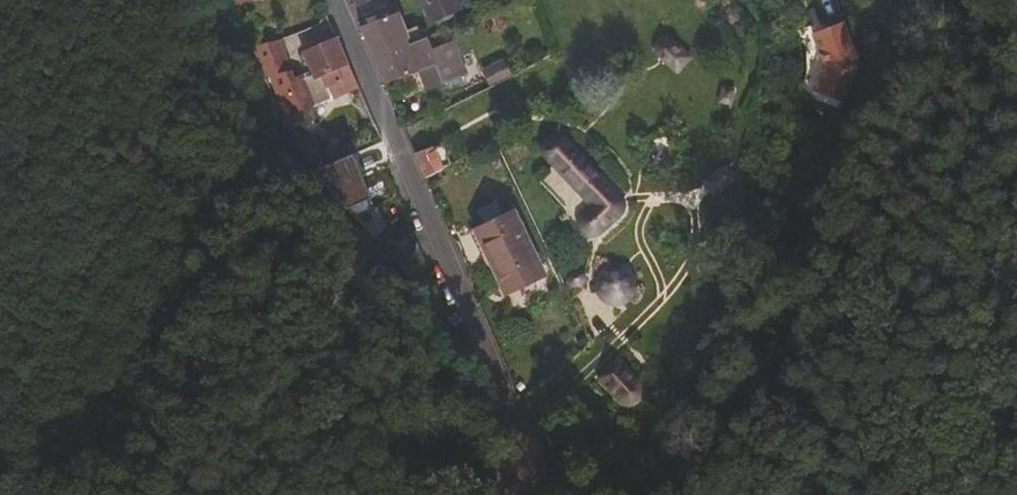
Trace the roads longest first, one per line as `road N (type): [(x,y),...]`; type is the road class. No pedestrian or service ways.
road 1 (unclassified): [(500,389),(329,0)]
road 2 (track): [(1016,290),(970,407),(957,494)]

